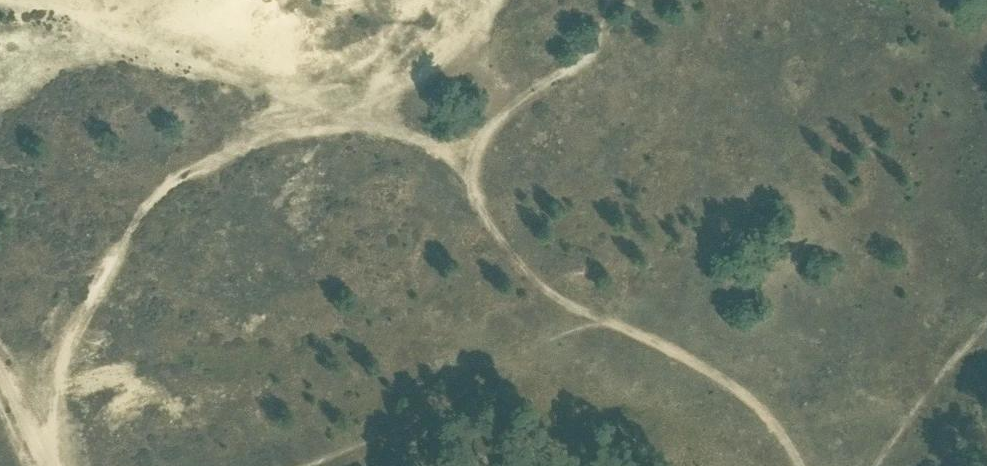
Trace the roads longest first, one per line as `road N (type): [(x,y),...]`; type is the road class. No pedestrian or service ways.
road 1 (track): [(802,465),(768,417),(731,386),(651,340),(566,305),(514,261),(480,206),(479,154),(528,95),(577,63),(612,0)]
road 2 (track): [(59,465),(52,408),(60,357),(90,283),(166,192),(311,121),(389,125),(479,159)]

